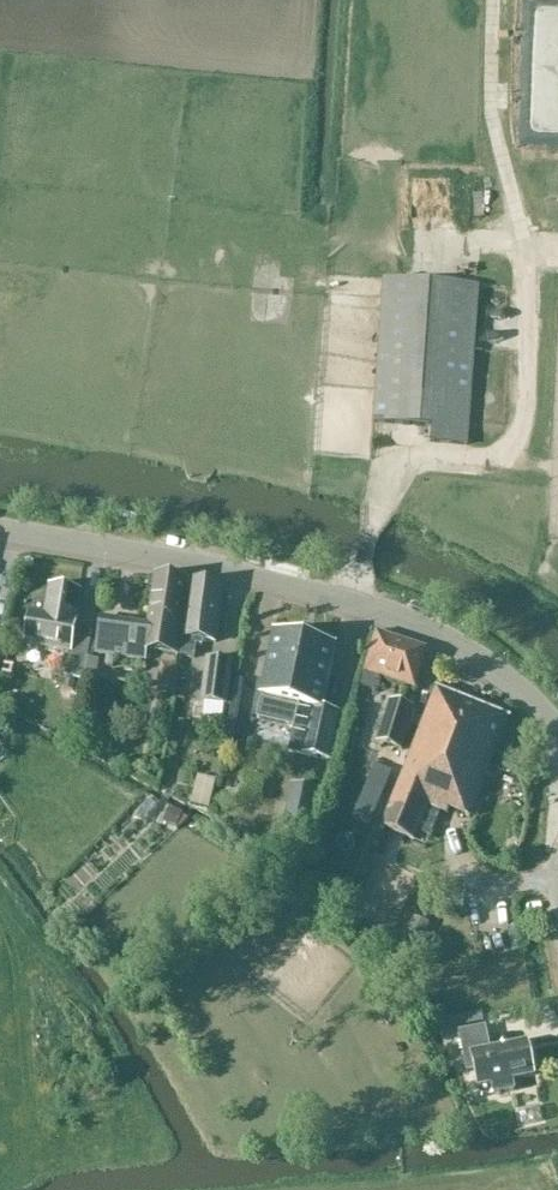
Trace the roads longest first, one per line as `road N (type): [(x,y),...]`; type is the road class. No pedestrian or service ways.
road 1 (tertiary): [(557,725),(508,680),(441,639),(353,600),(0,530)]
road 2 (track): [(527,241),(493,102),(495,0)]

